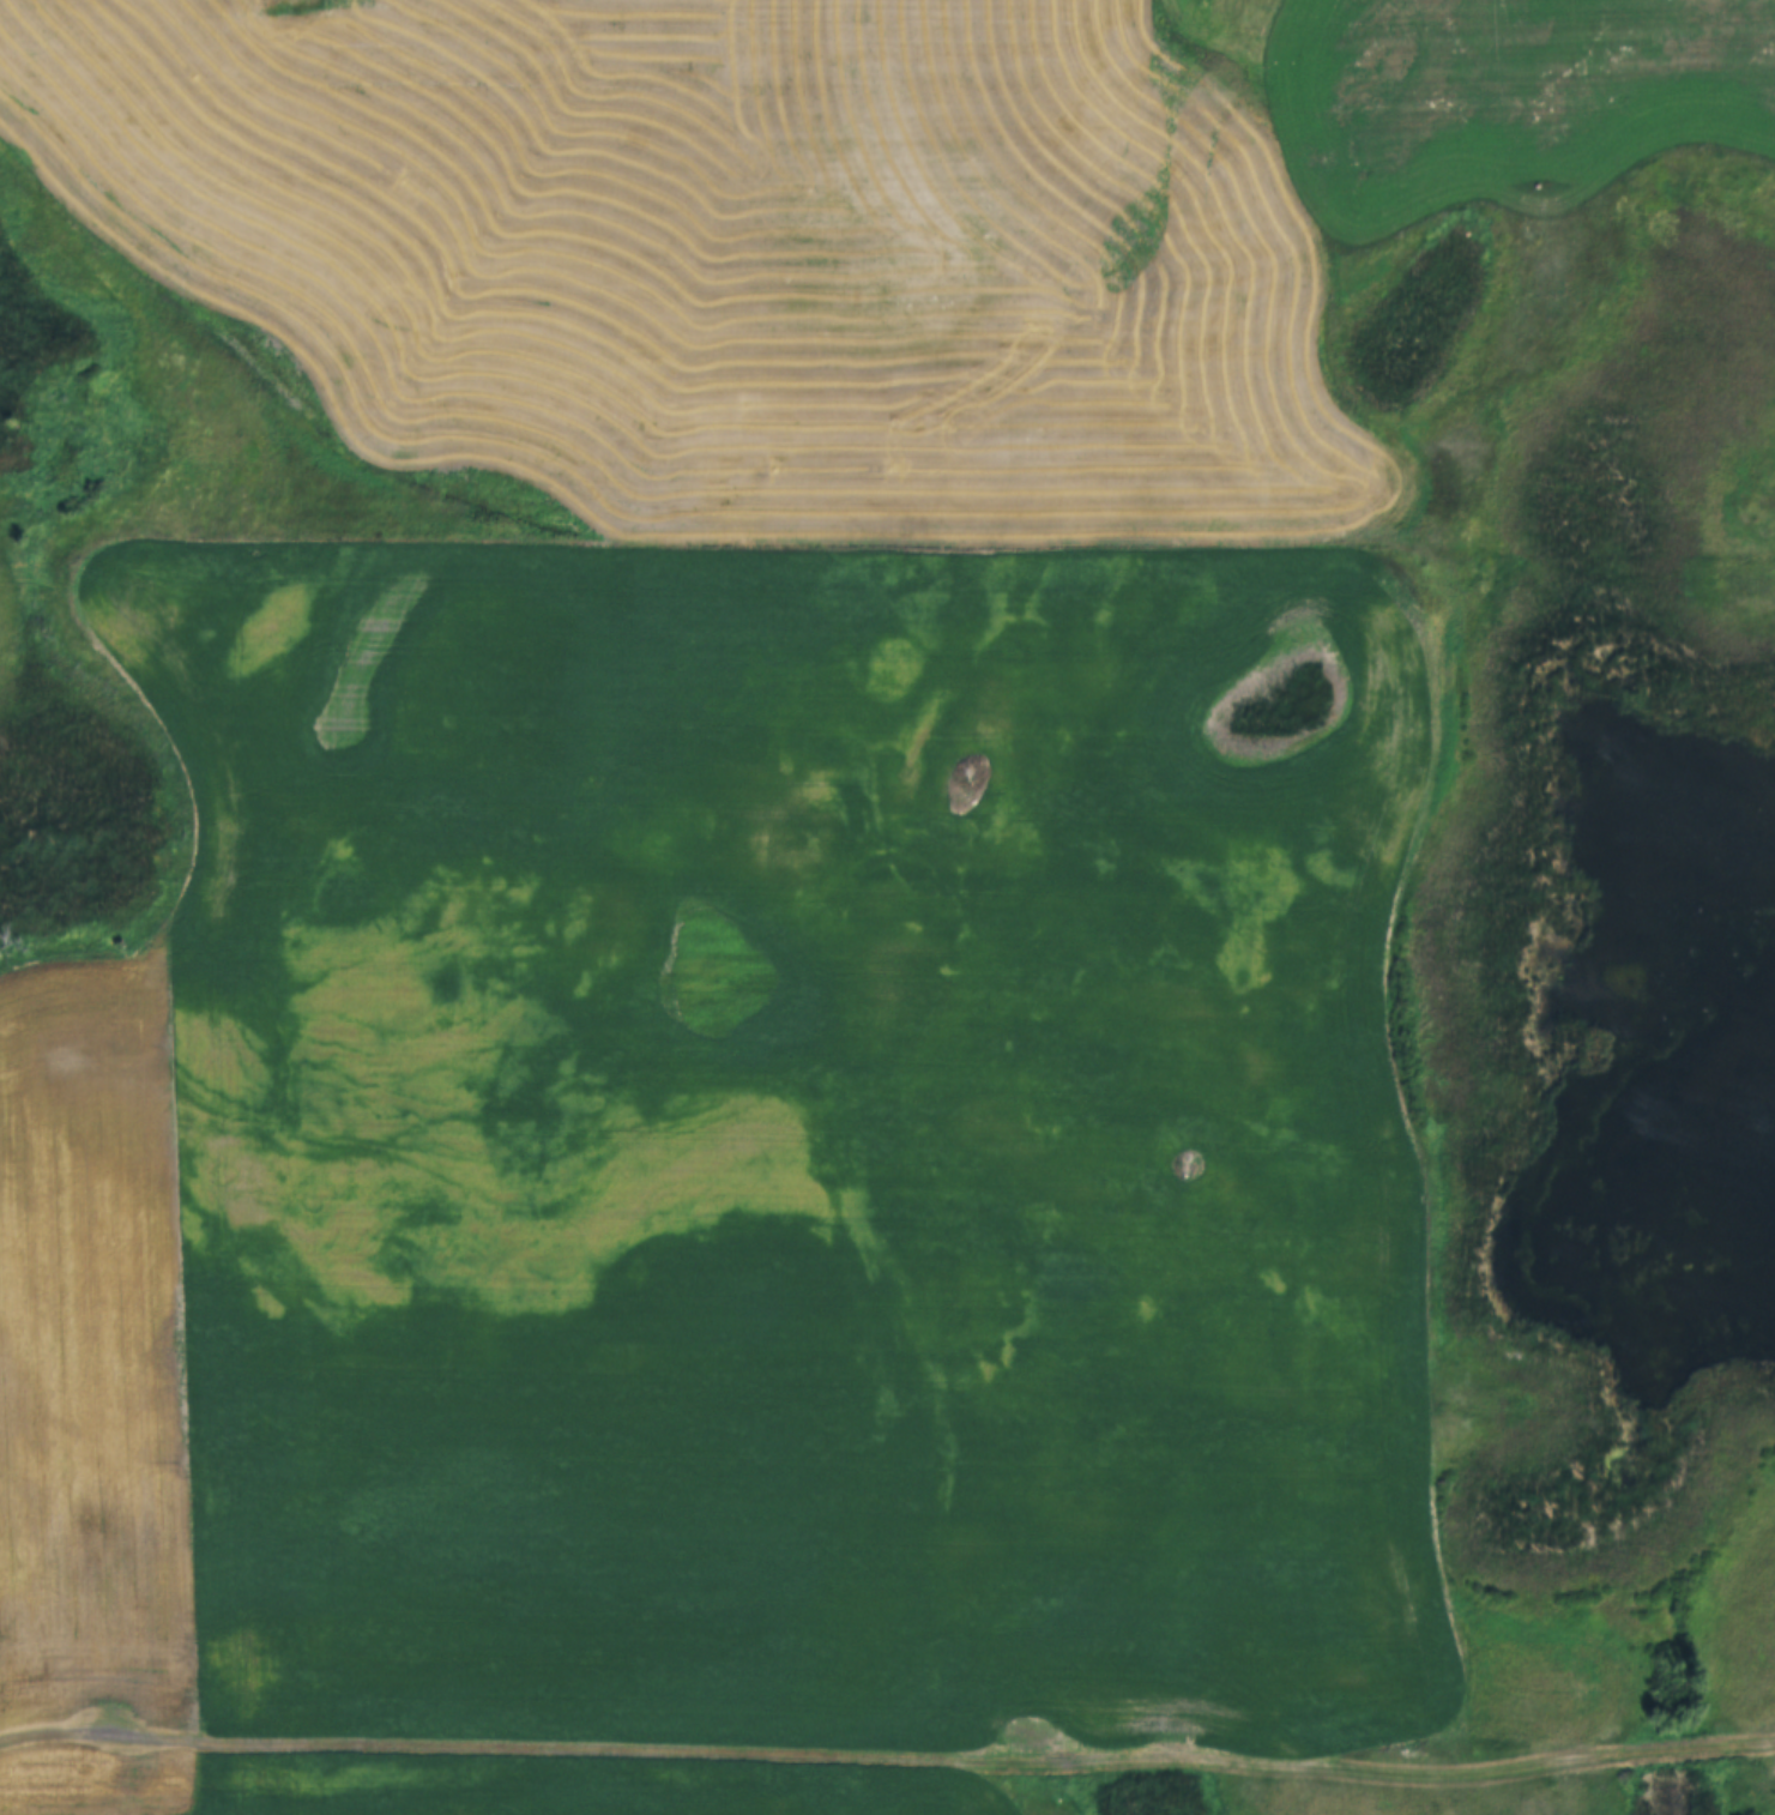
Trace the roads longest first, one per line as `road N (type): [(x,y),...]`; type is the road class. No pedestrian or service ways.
road 1 (track): [(0,1791),(284,1769),(550,1762),(630,1769),(1197,1754),(1451,1768),(1636,1744),(1774,1737)]

